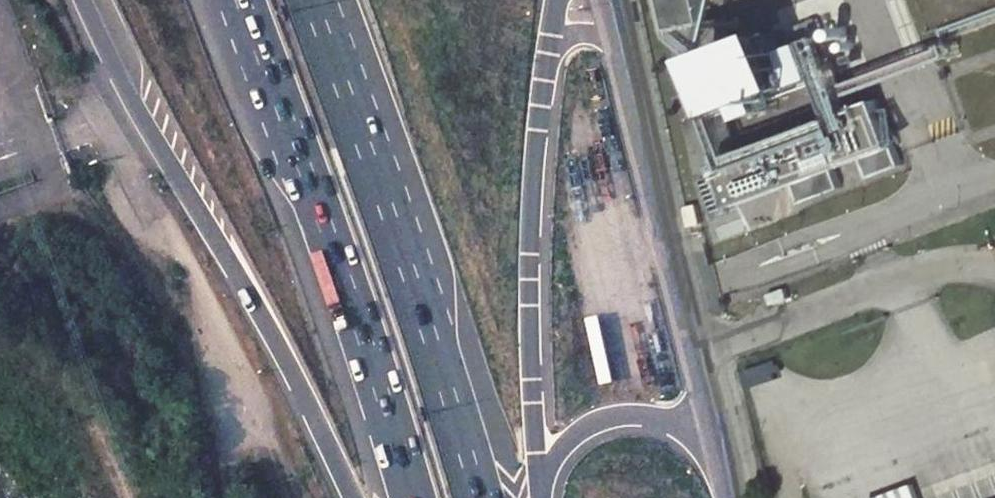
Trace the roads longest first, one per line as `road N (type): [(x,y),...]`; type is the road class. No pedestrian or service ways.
road 1 (trunk): [(244,0),(412,497)]
road 2 (trunk): [(479,497),(312,0)]
road 3 (trunk): [(124,86),(293,370),(354,497)]
road 4 (trunk): [(539,481),(529,204),(548,45)]
road 5 (unclassified): [(621,46),(710,423)]
road 6 (track): [(230,497),(196,277),(159,216)]
road 7 (track): [(196,277),(292,497)]
road 8 (trunk): [(539,481),(584,426),(629,413),(710,423)]

